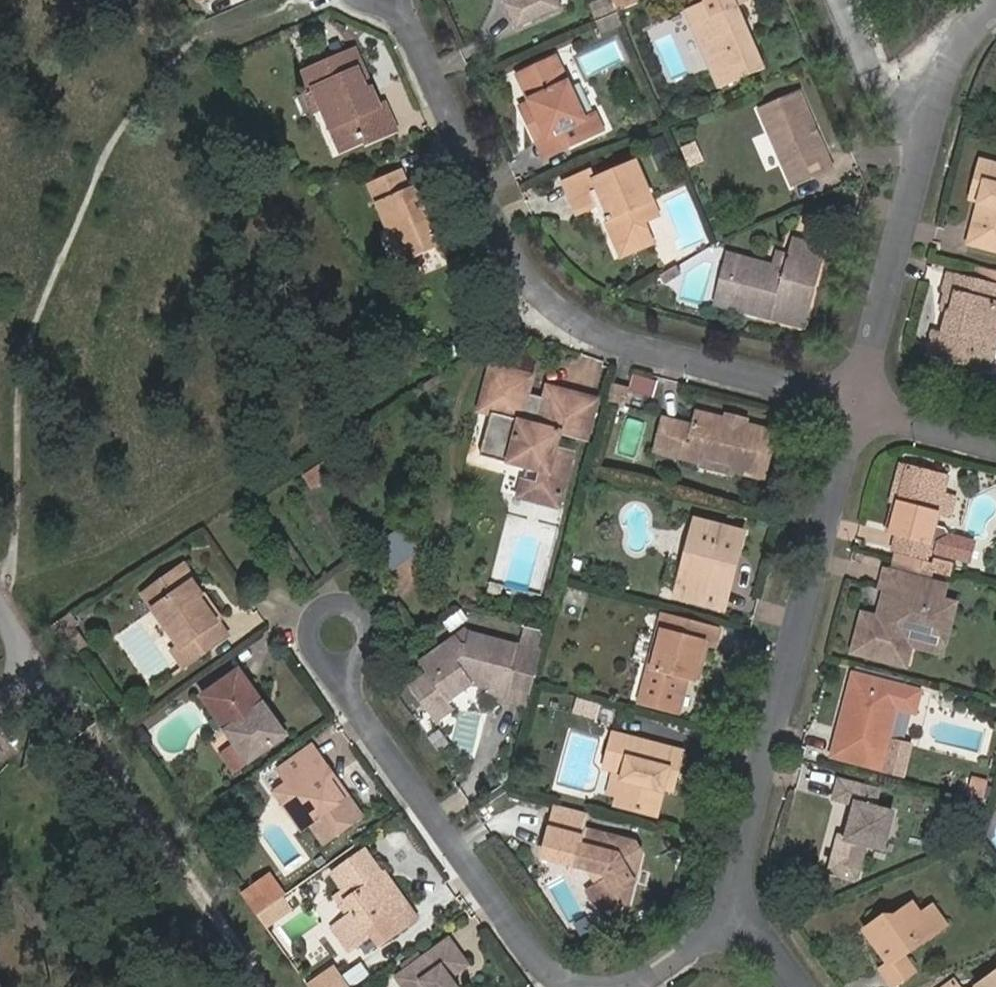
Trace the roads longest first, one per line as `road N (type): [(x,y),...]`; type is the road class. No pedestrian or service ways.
road 1 (residential): [(393,0),(519,273),(604,334),(855,404)]
road 2 (residential): [(744,887),(855,404)]
road 3 (track): [(27,639),(268,986)]
road 4 (residential): [(573,986),(542,972),(340,672)]
road 5 (residential): [(855,404),(930,117)]
road 6 (residential): [(930,117),(879,94),(839,0)]
road 7 (residential): [(744,887),(701,946),(630,986)]
road 8 (residential): [(855,404),(995,441)]
road 9 (residential): [(930,117),(959,44),(995,7)]
road 10 (residential): [(819,986),(744,887)]
road 11 (unclassified): [(0,602),(27,639),(29,667),(0,708)]
road 12 (residential): [(340,672),(362,665),(376,635),(358,607),(325,608)]

